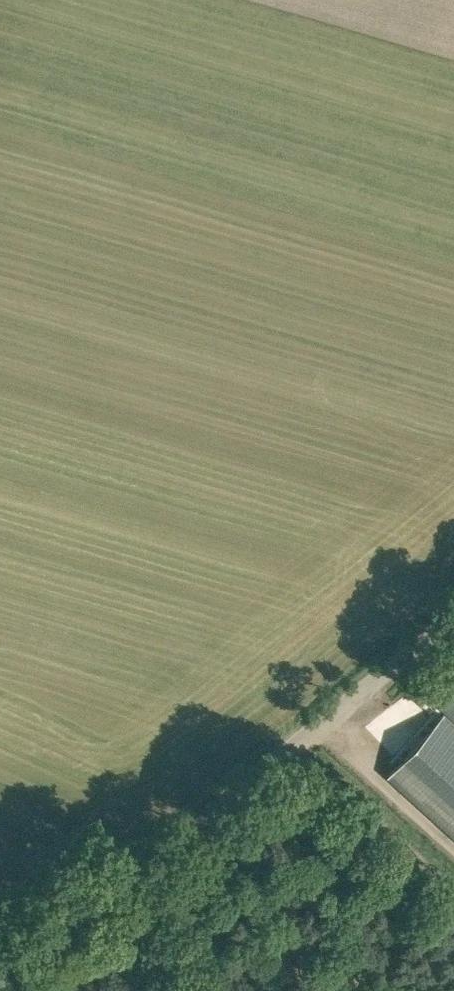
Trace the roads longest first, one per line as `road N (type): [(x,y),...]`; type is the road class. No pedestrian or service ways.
road 1 (unclassified): [(0,977),(453,616)]

